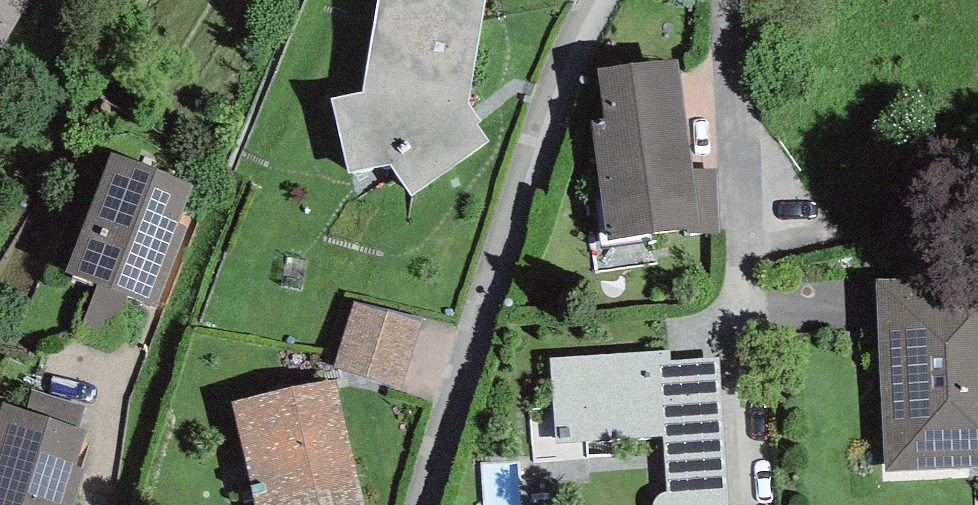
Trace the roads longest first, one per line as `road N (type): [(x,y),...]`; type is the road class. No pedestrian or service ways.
road 1 (residential): [(424,504),(568,58),(595,0)]

